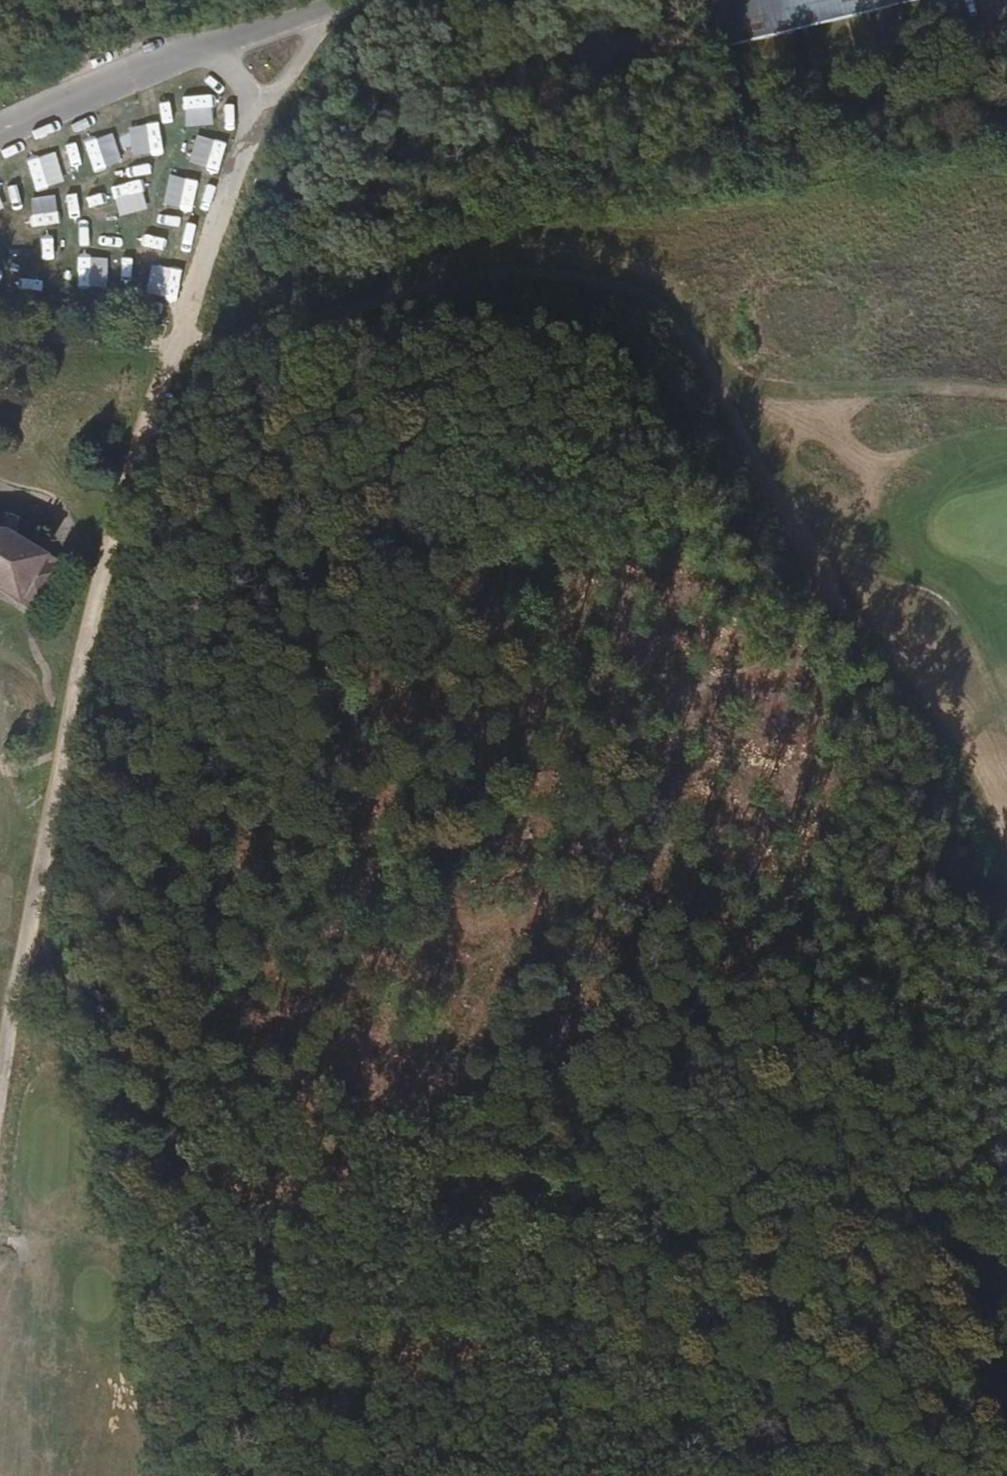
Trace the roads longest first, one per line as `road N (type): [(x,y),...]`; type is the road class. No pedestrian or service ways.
road 1 (track): [(212,44),(258,112),(223,199),(94,640),(0,1094)]
road 2 (track): [(189,313),(355,303),(525,281),(599,279),(658,294),(692,326),(806,508),(846,555)]
road 3 (unclassified): [(0,132),(339,0)]
road 4 (track): [(181,338),(89,334),(0,345)]
road 5 (track): [(331,2),(258,112)]

